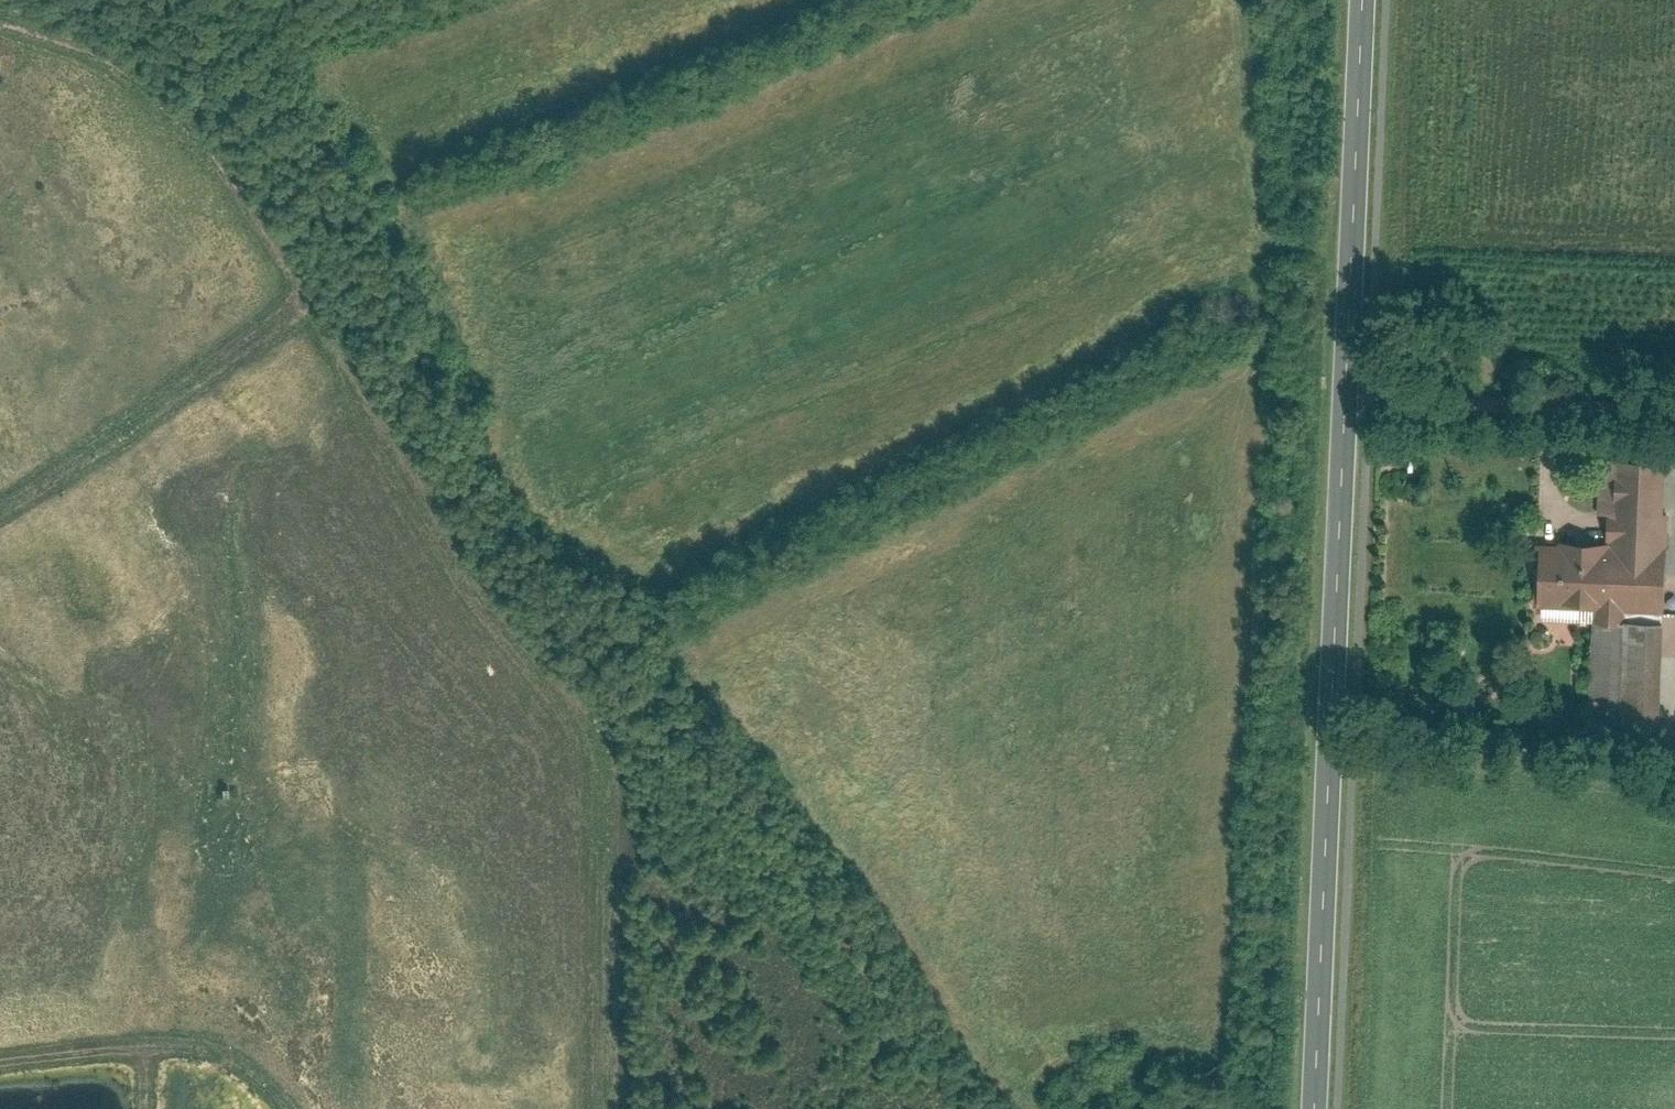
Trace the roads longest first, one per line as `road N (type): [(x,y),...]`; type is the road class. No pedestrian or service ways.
road 1 (tertiary): [(1312,1108),(1342,400)]
road 2 (tertiary): [(1342,400),(1361,0)]
road 3 (unclassified): [(1342,400),(1674,412)]

